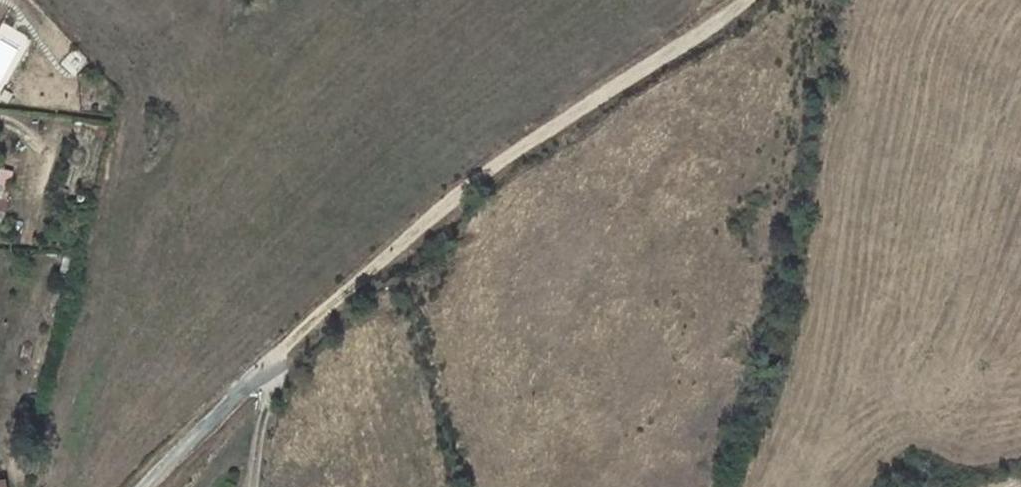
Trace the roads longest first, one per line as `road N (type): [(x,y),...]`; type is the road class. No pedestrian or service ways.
road 1 (track): [(751,0),(472,184),(281,356)]
road 2 (residential): [(144,486),(281,356)]

